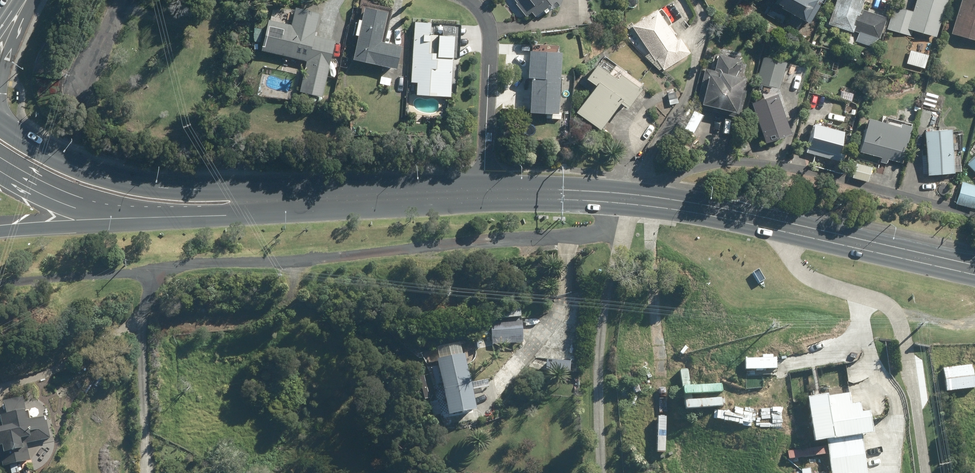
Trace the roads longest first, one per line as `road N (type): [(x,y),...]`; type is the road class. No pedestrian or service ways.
road 1 (residential): [(0,291),(604,233),(620,197)]
road 2 (primary): [(3,125),(76,168),(135,184),(355,201)]
road 3 (primary): [(620,197),(974,269)]
road 4 (primary): [(229,214),(109,210),(0,164)]
road 5 (primary): [(229,214),(0,231)]
road 6 (residential): [(468,0),(490,34),(483,194)]
road 7 (primary): [(483,194),(620,197)]
road 8 (primary): [(355,201),(483,194)]
road 9 (primary): [(21,0),(1,93),(3,125)]
road 10 (primary): [(355,201),(229,214)]

